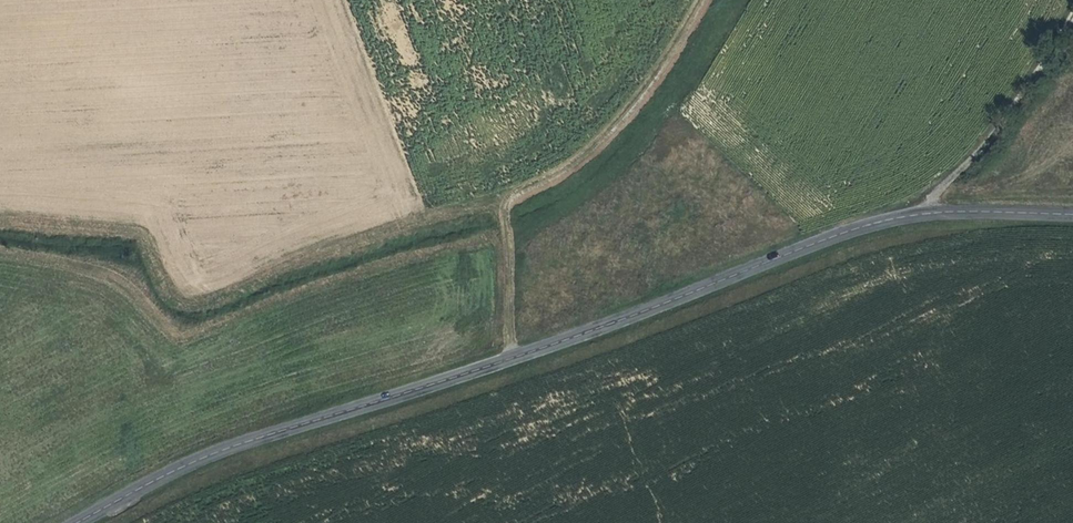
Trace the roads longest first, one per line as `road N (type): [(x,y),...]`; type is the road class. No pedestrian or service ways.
road 1 (tertiary): [(1072,211),(908,216),(825,239),(511,359),(289,430),(77,522)]
road 2 (track): [(511,359),(515,198),(635,108),(707,0)]
road 3 (track): [(915,215),(980,155),(1072,17)]

